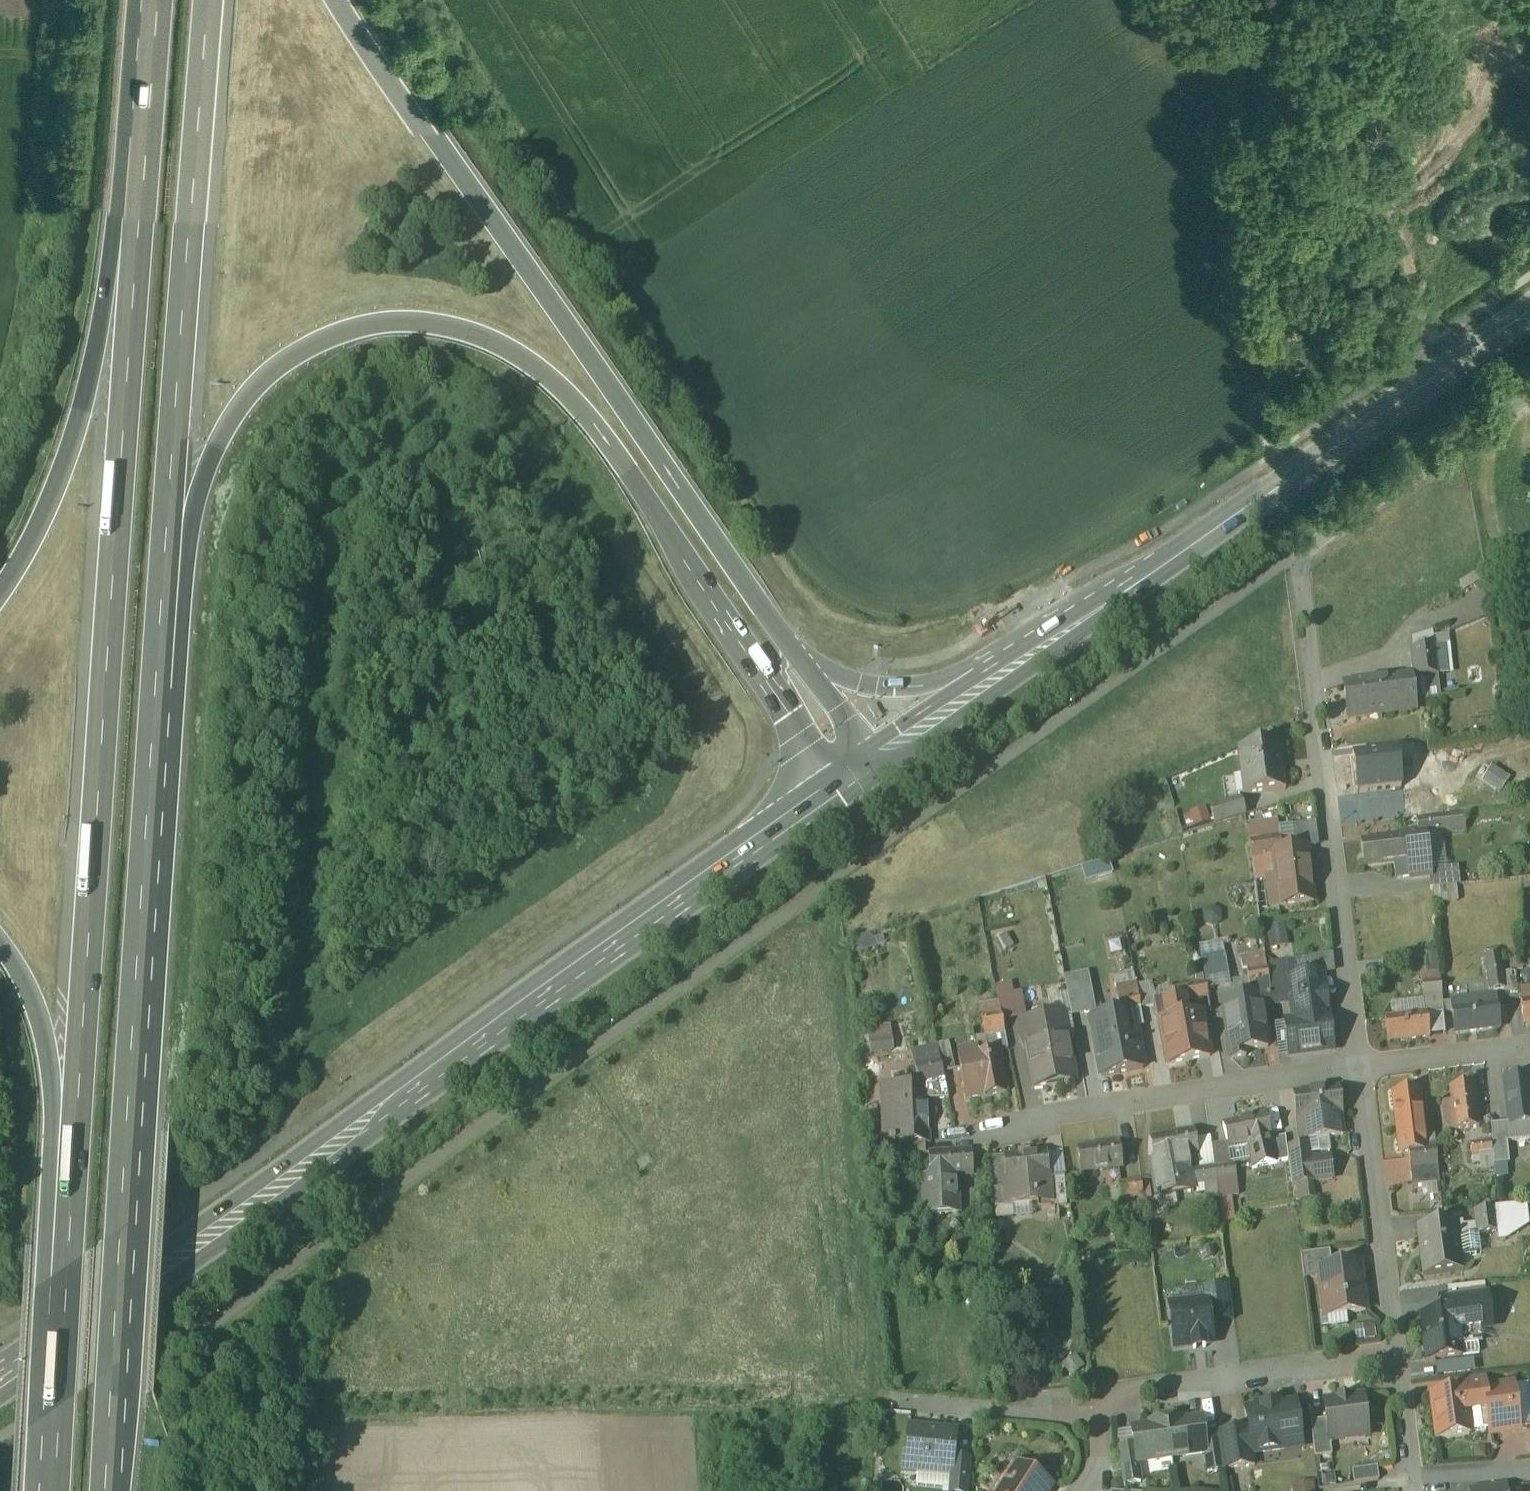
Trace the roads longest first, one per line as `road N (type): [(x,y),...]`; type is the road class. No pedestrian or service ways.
road 1 (motorway): [(157,697),(184,630),(194,523),(210,461),(232,423),(260,383),(293,361),(349,335),(408,327),(476,340),(535,370),(601,431),(844,788)]
road 2 (motorway): [(143,109),(67,1190)]
road 3 (primary): [(160,1267),(844,788)]
road 4 (residential): [(1529,383),(1302,540),(1297,555),(1359,1066)]
road 5 (motorway): [(791,656),(504,256),(339,0)]
road 6 (motorway): [(109,1490),(157,697)]
road 7 (motorway): [(157,697),(209,0)]
road 8 (primary): [(1021,663),(1529,310)]
road 9 (motorway): [(143,109),(99,408),(57,519),(0,613)]
road 10 (residential): [(935,1141),(1359,1066)]
road 11 (residential): [(1398,1342),(1097,1390)]
road 12 (motorway): [(67,1190),(48,1490)]
road 13 (residential): [(1359,1066),(1398,1342)]
road 14 (motorway): [(0,960),(37,1029),(67,1190)]
road 15 (motorway): [(1021,663),(939,689),(890,689),(791,656)]
road 16 (residential): [(1097,1390),(992,1407),(900,1399)]
road 17 (primary): [(873,768),(1021,663)]
road 18 (primary): [(160,1267),(19,1366)]
road 19 (residential): [(1359,1066),(1529,1044)]
road 20 (residential): [(1398,1342),(1414,1490)]
road 21 (motorway): [(873,768),(791,656)]

